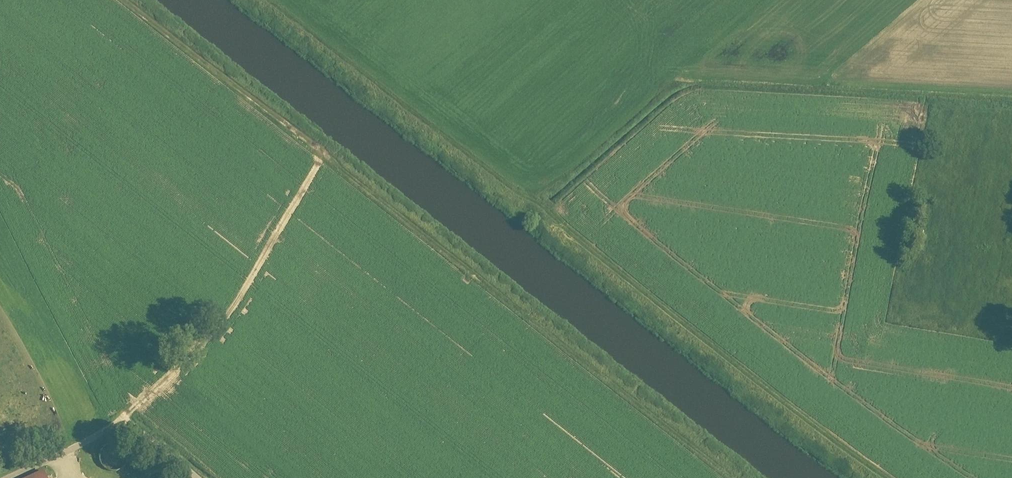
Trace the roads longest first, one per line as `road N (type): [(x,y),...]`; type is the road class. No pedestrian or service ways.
road 1 (track): [(119,0),(319,160),(204,346),(115,419)]
road 2 (track): [(719,477),(319,160)]
road 3 (unclassified): [(0,475),(45,445),(115,419),(197,477)]

